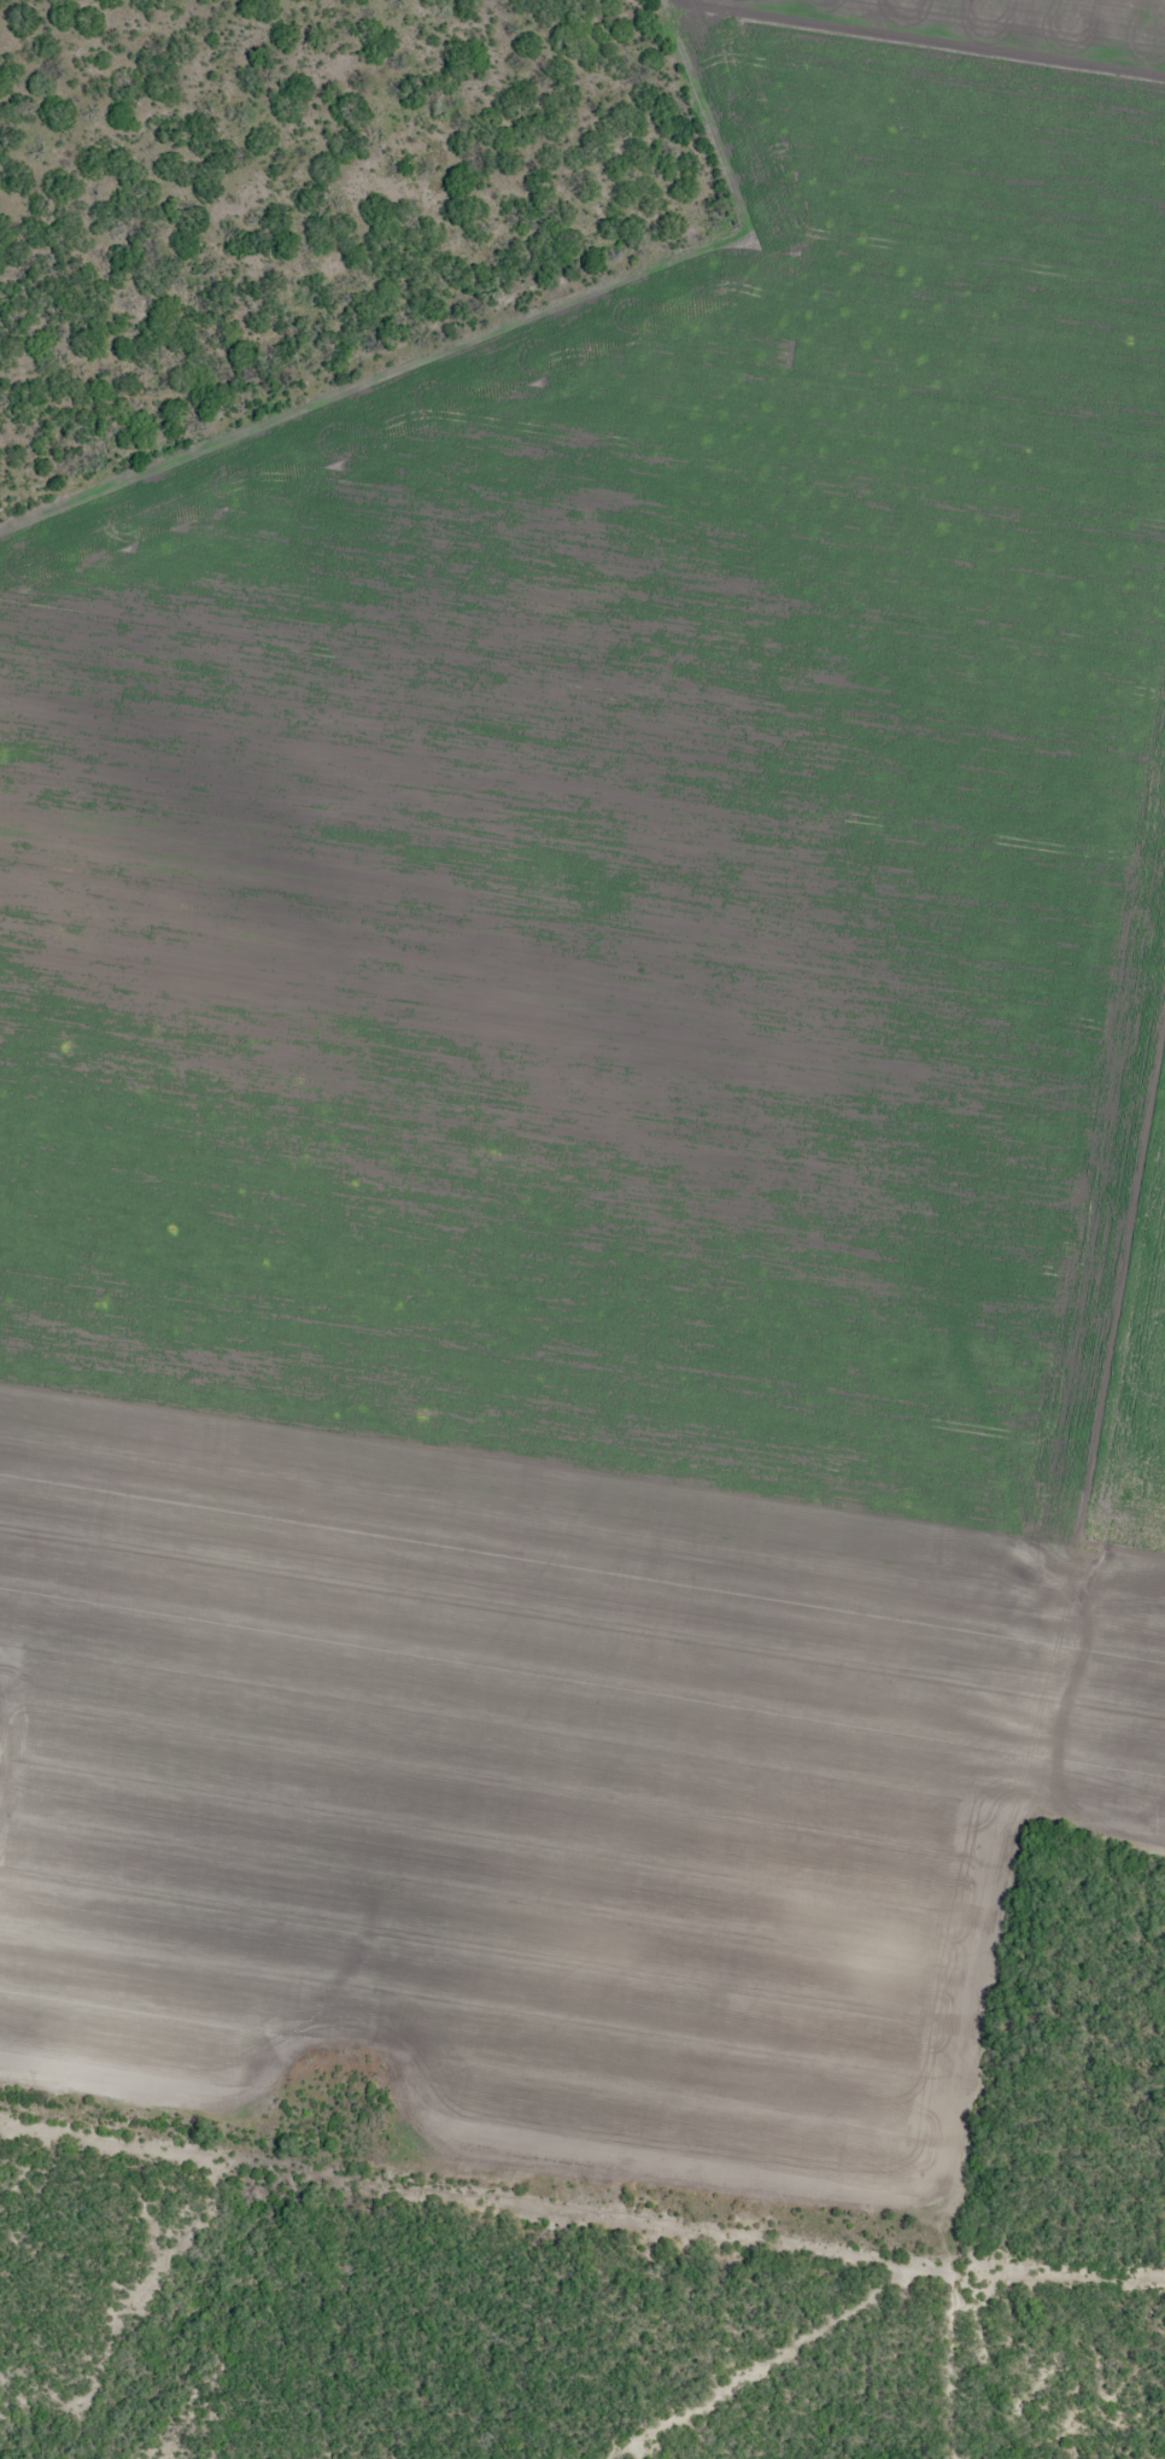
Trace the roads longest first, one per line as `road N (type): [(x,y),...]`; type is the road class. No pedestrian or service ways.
road 1 (track): [(668,0),(1164,77)]

